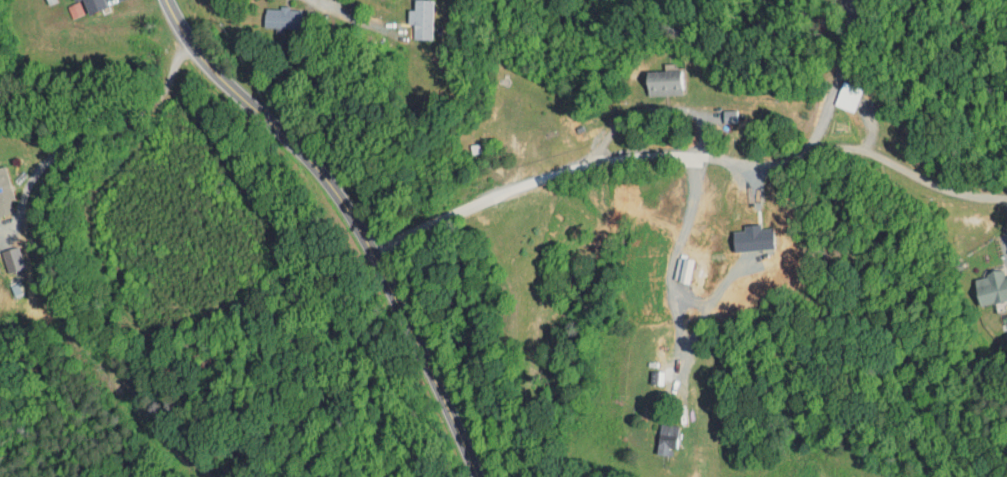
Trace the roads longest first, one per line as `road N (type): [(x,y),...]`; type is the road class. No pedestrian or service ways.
road 1 (residential): [(368,247),(477,200),(627,156),(798,157),(864,146),(957,183),(1006,192)]
road 2 (primary): [(478,476),(352,217),(309,159),(207,65),(167,0)]
road 3 (residential): [(411,332),(314,334),(183,397),(98,407)]
road 4 (residential): [(723,160),(720,234),(667,366)]

